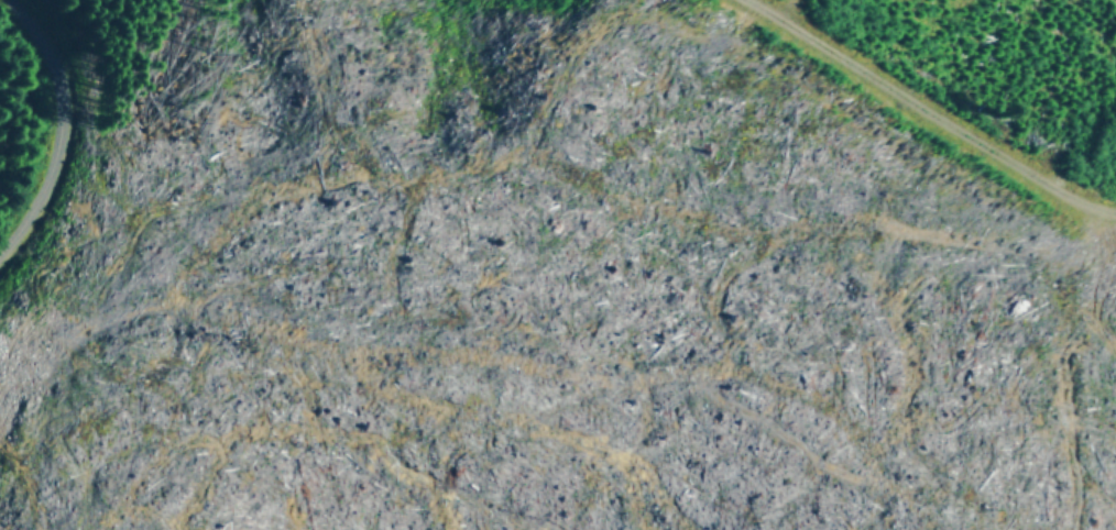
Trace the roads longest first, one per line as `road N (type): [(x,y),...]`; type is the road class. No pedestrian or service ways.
road 1 (track): [(750,0),(1055,188),(1115,209)]
road 2 (track): [(0,254),(50,195),(63,126),(54,55),(15,0)]

